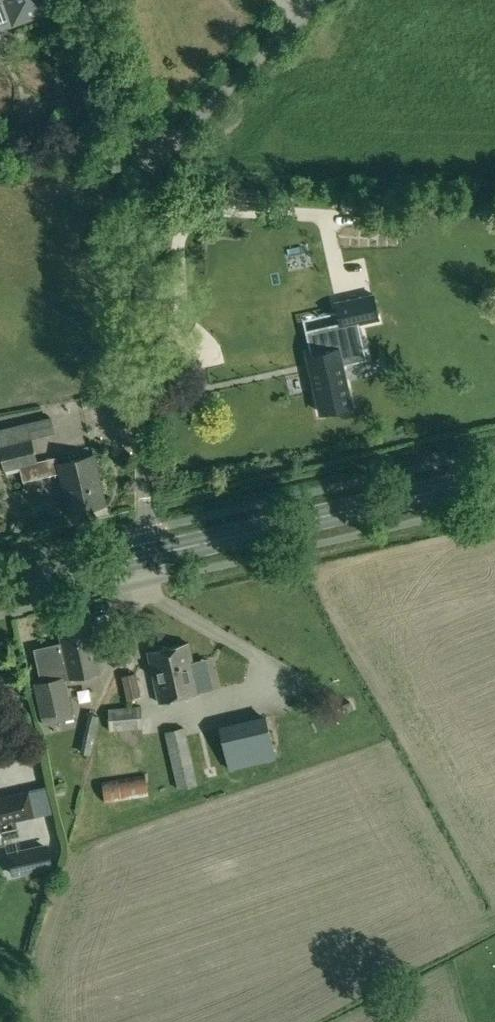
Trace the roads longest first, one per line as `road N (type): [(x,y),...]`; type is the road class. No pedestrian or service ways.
road 1 (unclassified): [(145,558),(143,191),(154,161),(318,0)]
road 2 (primary): [(145,558),(494,479)]
road 3 (primary): [(0,590),(145,558)]

